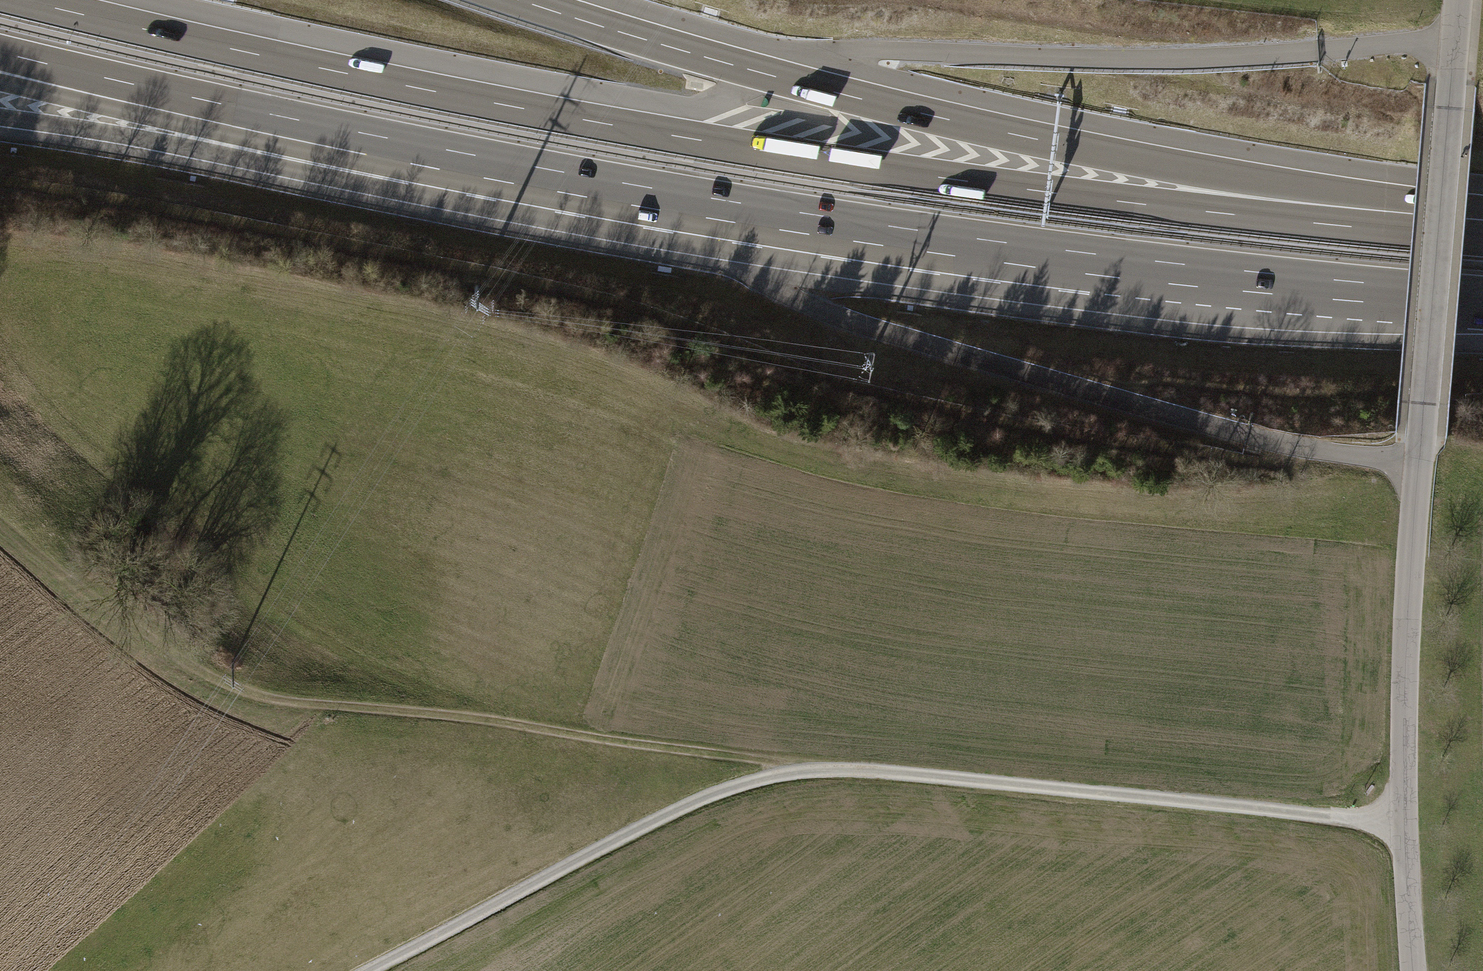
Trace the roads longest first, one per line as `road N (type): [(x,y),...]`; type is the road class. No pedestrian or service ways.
road 1 (motorway): [(1477,230),(1221,213),(788,155),(421,89),(22,0)]
road 2 (track): [(1404,822),(893,769),(805,768),(672,815),(375,970)]
road 3 (motorway): [(1477,230),(860,99),(520,0)]
road 4 (tertiary): [(1459,0),(1404,657),(1414,970)]
road 5 (track): [(805,768),(499,721),(276,702),(194,671),(0,512)]
road 6 (motorway): [(635,196),(949,247),(1482,303)]
road 7 (motorway): [(0,118),(635,196)]
road 8 (motorway): [(24,67),(635,196)]

